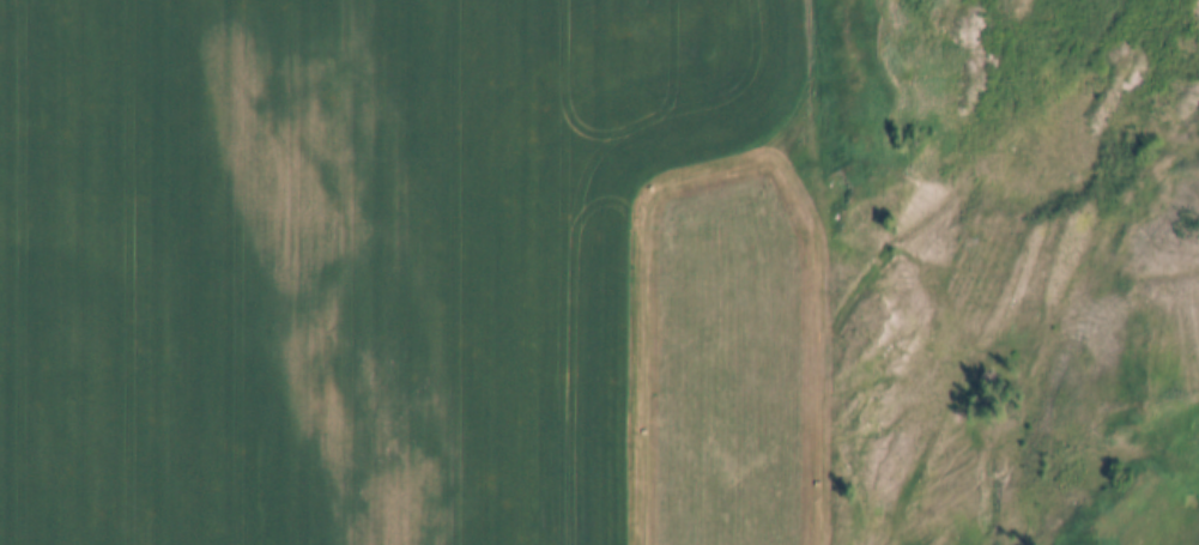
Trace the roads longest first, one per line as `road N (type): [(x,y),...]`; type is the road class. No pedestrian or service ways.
road 1 (track): [(647,544),(642,236),(652,190),(665,176),(768,164),(807,135),(812,0)]

